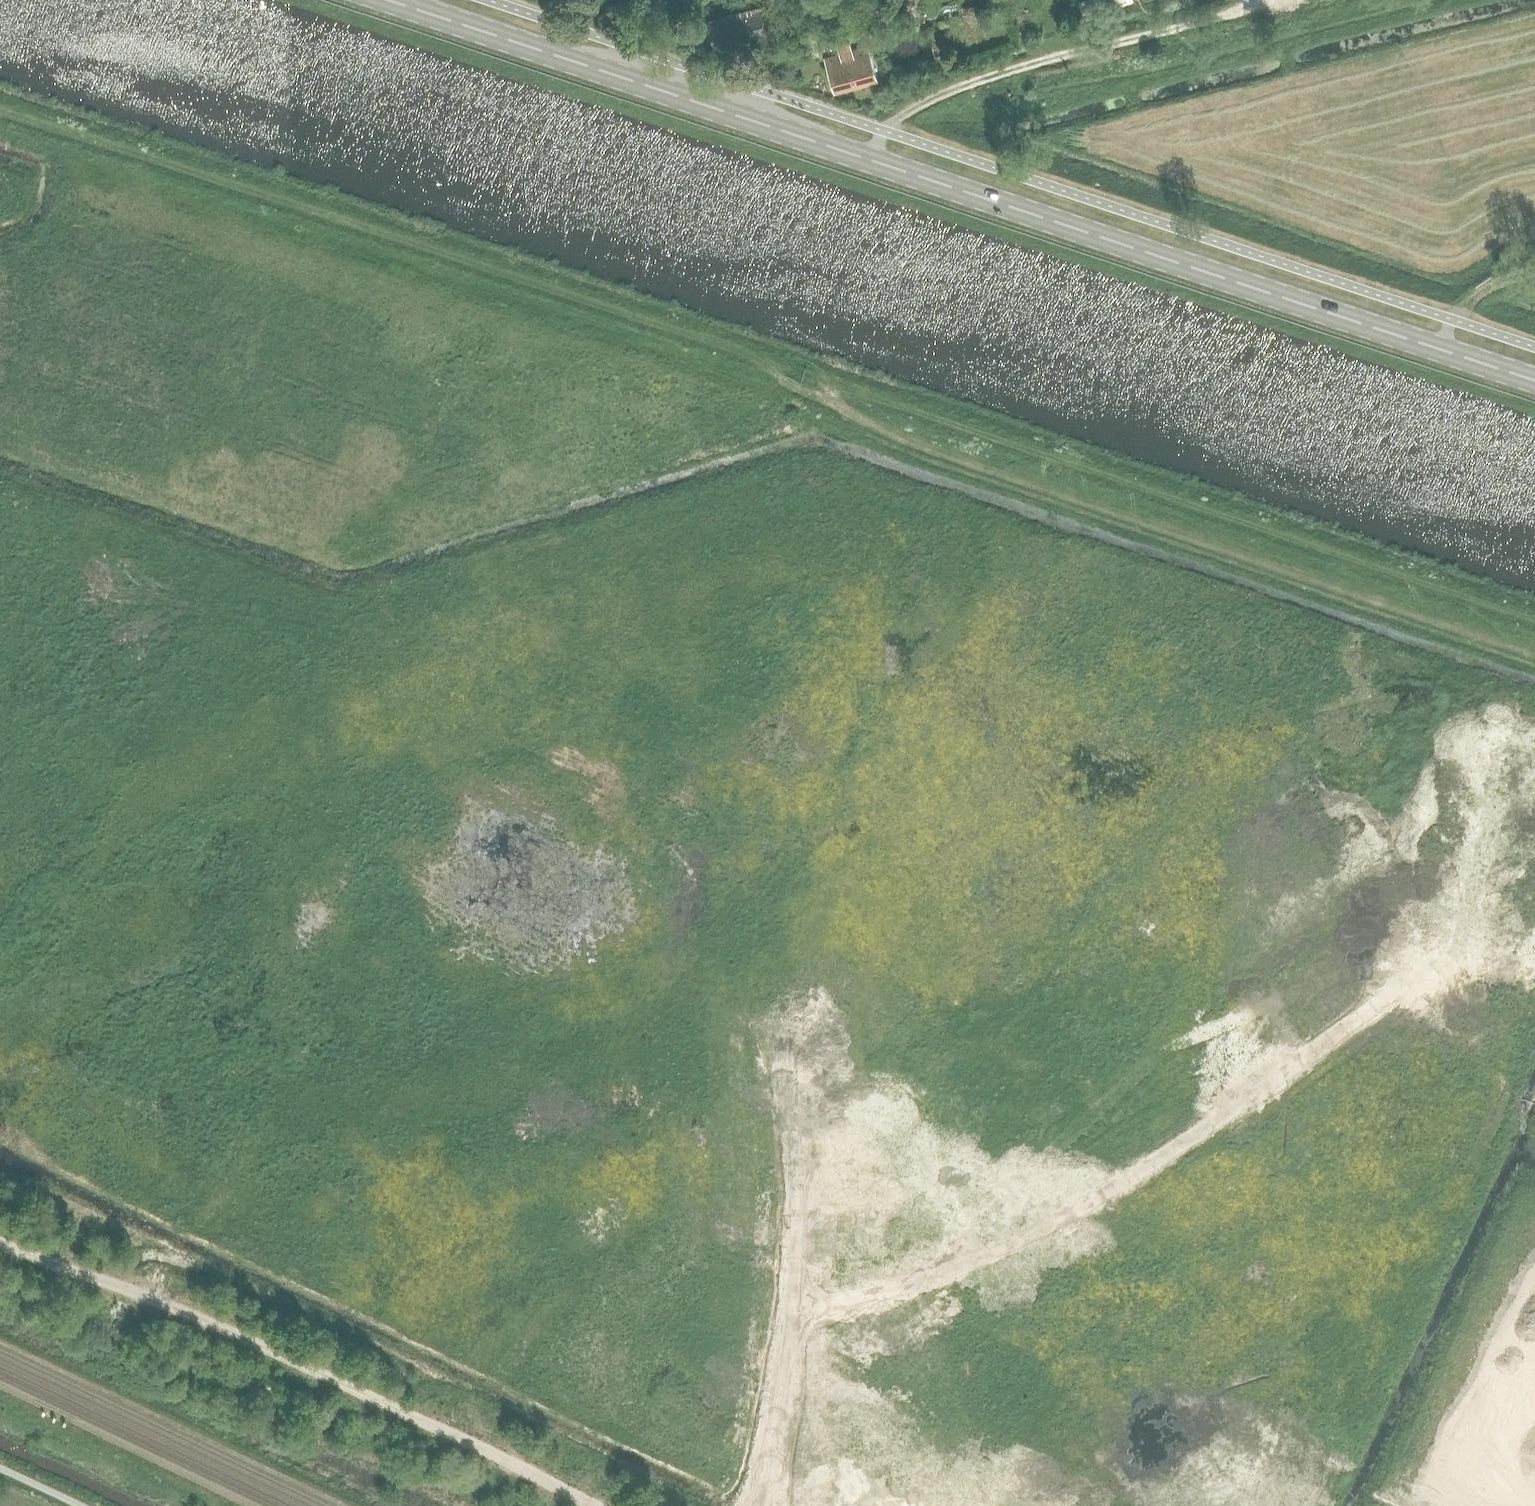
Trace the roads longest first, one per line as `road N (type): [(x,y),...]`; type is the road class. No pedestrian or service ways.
road 1 (secondary): [(1534,378),(393,0)]
road 2 (track): [(0,1241),(228,1332),(592,1505)]

